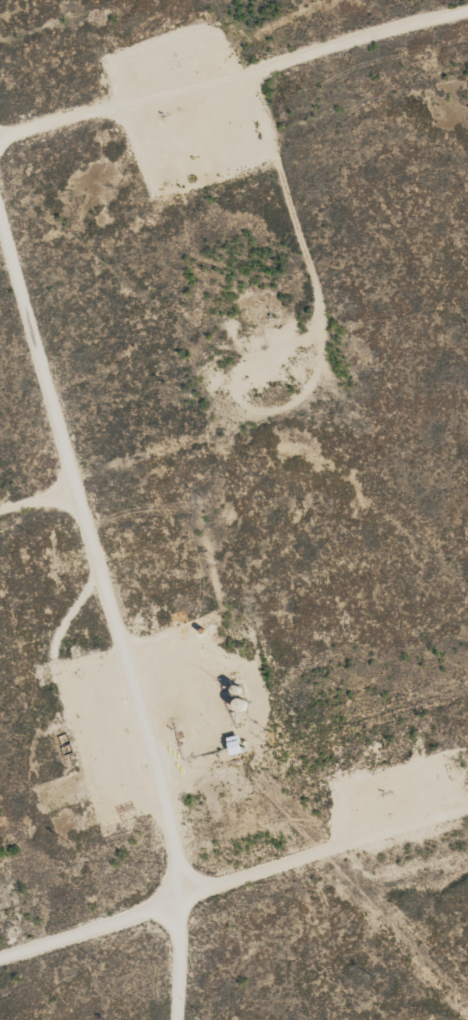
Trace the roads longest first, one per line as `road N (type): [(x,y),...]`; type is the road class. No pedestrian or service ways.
road 1 (track): [(181,1019),(187,895),(0,219)]
road 2 (track): [(467,14),(0,145)]
road 3 (track): [(467,813),(187,895)]
road 4 (track): [(0,949),(187,895)]

